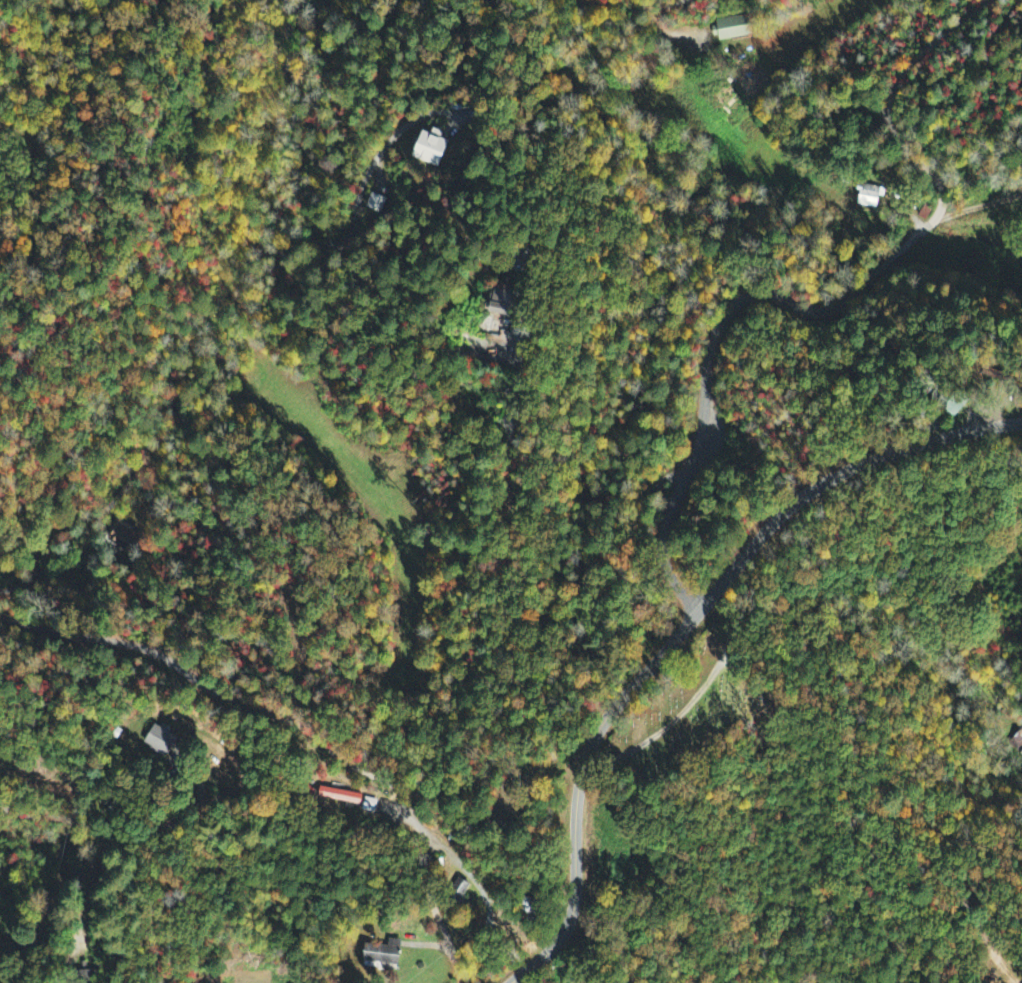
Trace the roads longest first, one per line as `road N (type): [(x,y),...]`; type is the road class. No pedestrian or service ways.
road 1 (residential): [(701,608),(677,587),(662,546),(699,434),(714,335),(734,305),(758,292),(812,311),(832,307),(935,218),(943,200),(938,182),(893,128),(888,104),(908,65),(988,0)]
road 2 (residential): [(1021,421),(879,460),(773,524),(599,728),(580,780),(570,920),(511,982)]
road 3 (residential): [(588,749),(512,761),(452,789),(400,788),(342,759),(290,717),(214,691),(154,652),(0,614)]
road 4 (residential): [(241,252),(215,337),(156,415),(131,480),(39,574),(0,590)]
road 5 (residential): [(14,982),(47,909),(104,841),(84,799),(0,767)]
road 6 (residential): [(284,0),(285,73),(241,252)]
road 7 (residential): [(459,982),(458,960),(434,909),(429,845),(390,807)]
road 8 (residential): [(104,841),(163,833),(186,816),(186,769)]

